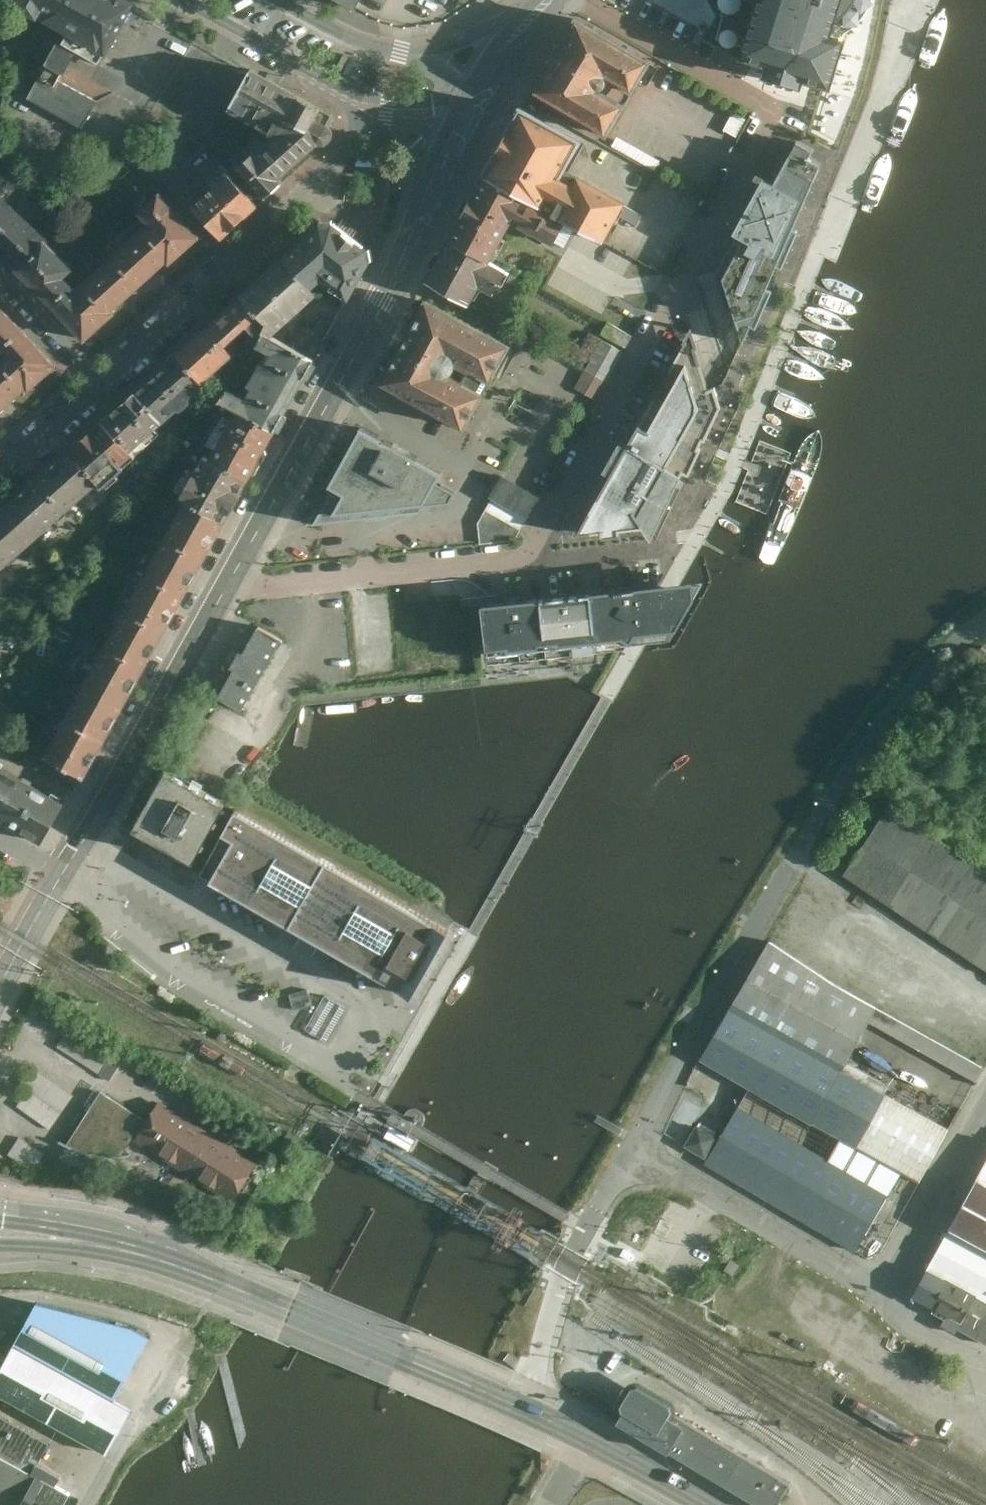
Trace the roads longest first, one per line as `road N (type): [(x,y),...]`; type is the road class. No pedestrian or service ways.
road 1 (residential): [(226,589),(525,561),(770,105),(581,0)]
road 2 (residential): [(985,622),(917,685),(866,751),(783,878),(633,1150)]
road 3 (secondary): [(525,1408),(131,1252),(0,1229)]
road 4 (residential): [(633,1150),(886,1299),(985,1109)]
road 5 (tertiary): [(423,218),(226,589)]
road 6 (residential): [(98,385),(348,155)]
road 7 (tertiary): [(226,589),(63,878)]
road 8 (residential): [(633,1150),(555,1294),(525,1408)]
road 9 (secondary): [(525,1408),(709,1504)]
road 10 (residential): [(94,1504),(186,1343)]
road 11 (tertiary): [(550,0),(455,50),(412,56)]
road 12 (tertiary): [(412,56),(357,41),(277,0)]
road 13 (residential): [(98,385),(0,277)]
road 14 (tertiary): [(188,0),(311,72)]
road 15 (tertiary): [(477,108),(551,0)]
road 16 (residential): [(0,470),(98,385)]
road 17 (tertiary): [(63,878),(0,986)]
road 18 (tertiary): [(477,108),(423,218)]
road 19 (tertiary): [(389,107),(425,163),(423,218)]

